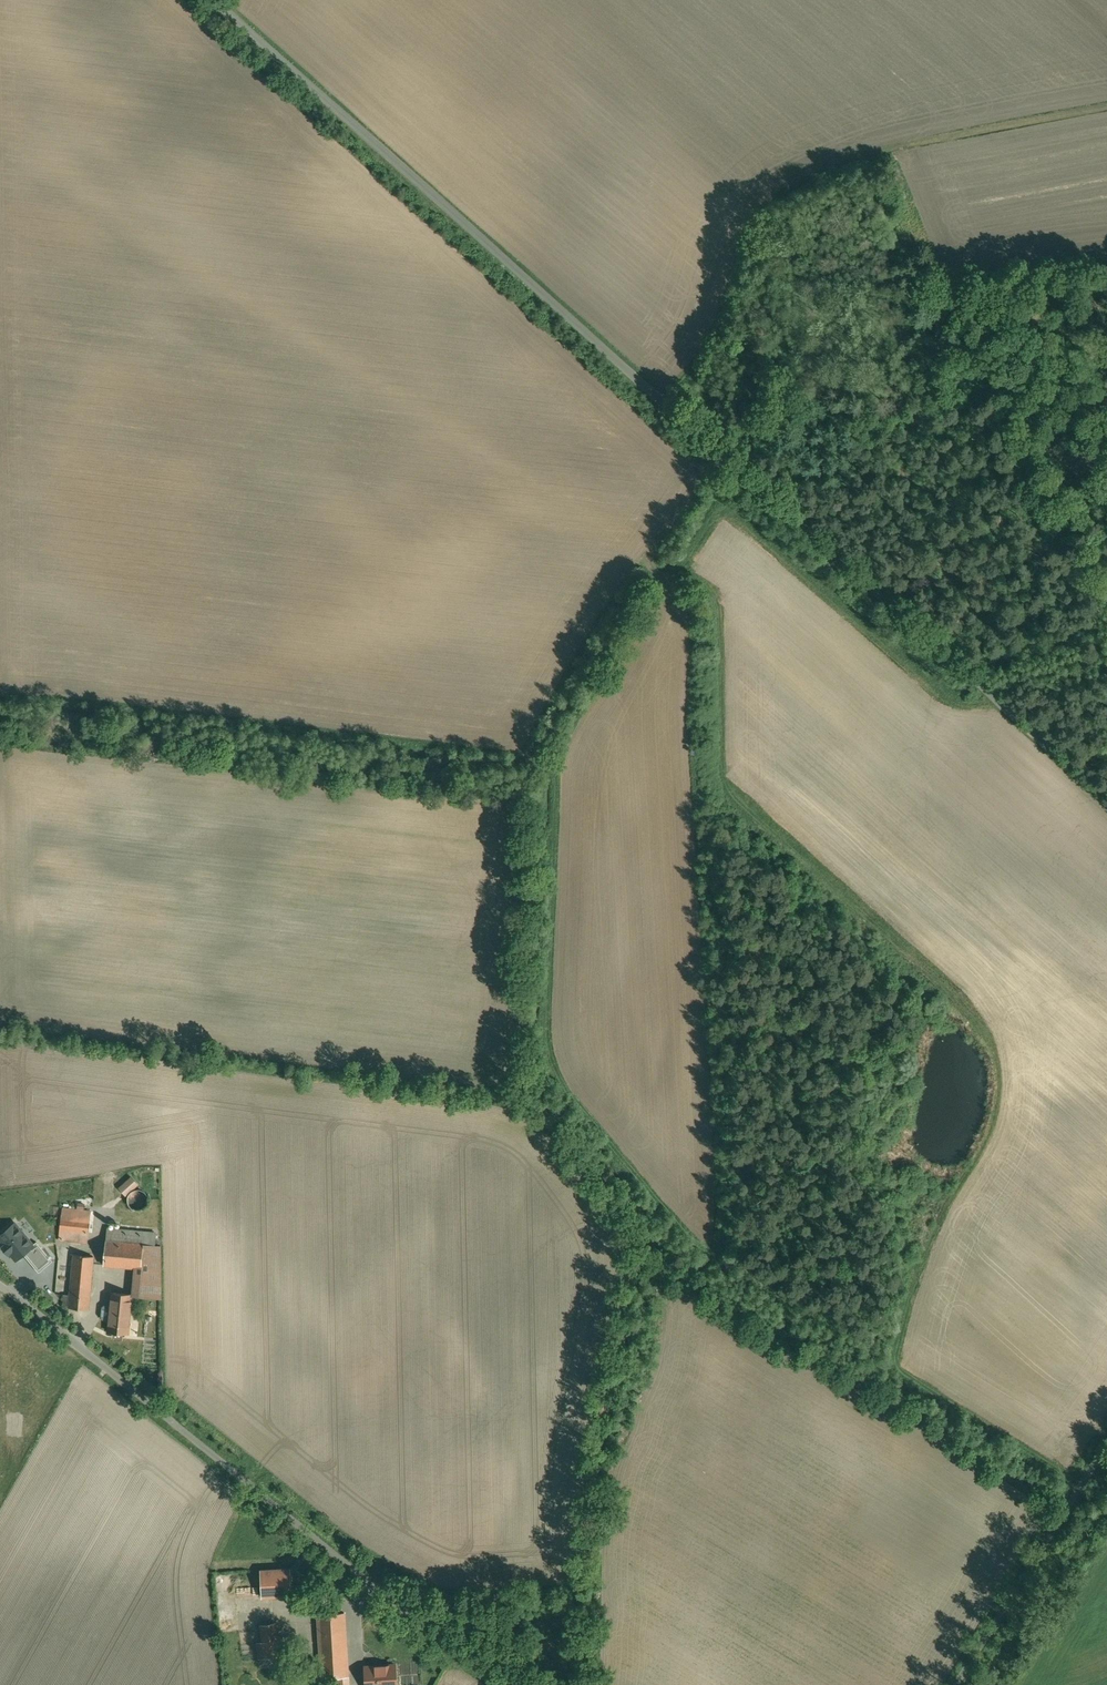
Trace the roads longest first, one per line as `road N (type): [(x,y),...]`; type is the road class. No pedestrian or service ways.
road 1 (unclassified): [(1106,806),(206,0)]
road 2 (unclassified): [(498,1684),(0,1287)]
road 3 (unclassified): [(955,1684),(1106,1439)]

